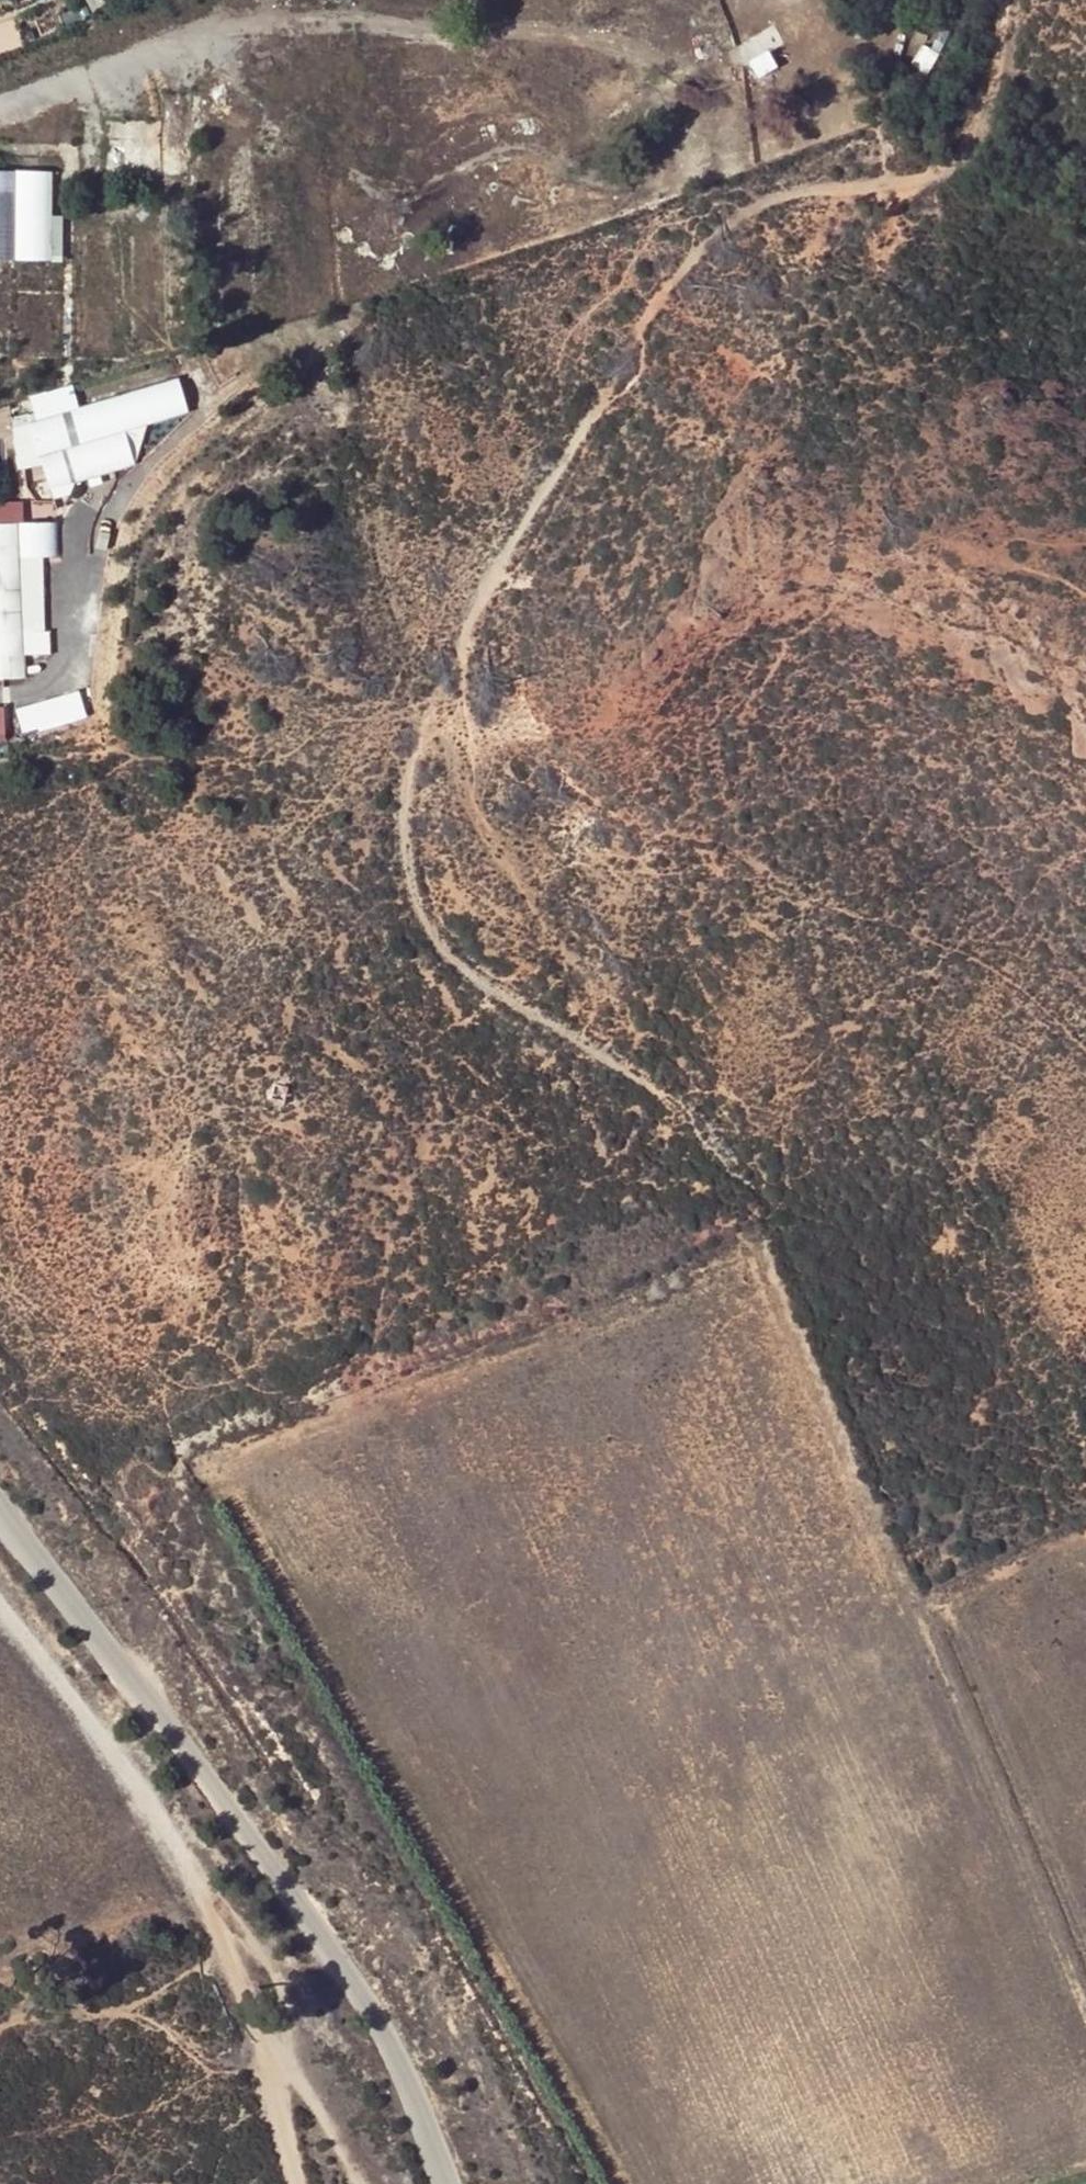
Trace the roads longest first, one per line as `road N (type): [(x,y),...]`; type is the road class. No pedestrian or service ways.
road 1 (unclassified): [(0,1512),(200,1765),(356,1989),(403,2071),(447,2183)]
road 2 (track): [(0,1616),(147,1799),(303,2183)]
road 3 (track): [(0,2026),(81,2004),(162,2020),(244,2109),(272,2117)]

